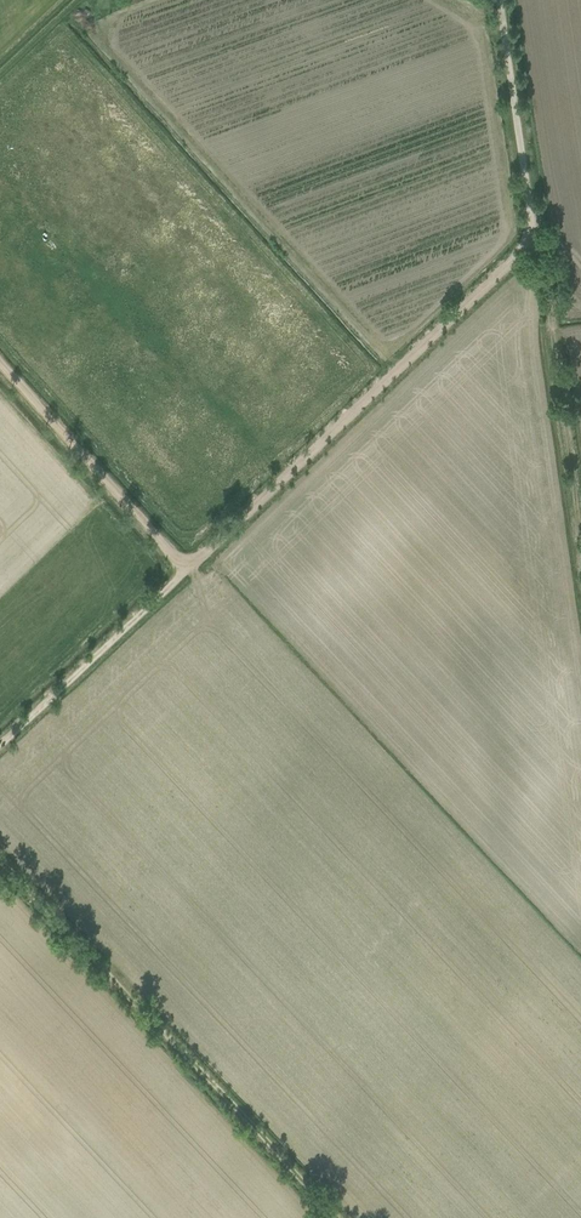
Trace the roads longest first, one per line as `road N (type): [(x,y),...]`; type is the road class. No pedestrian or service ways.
road 1 (track): [(0,752),(539,247),(580,537)]
road 2 (track): [(337,1217),(0,859)]
road 3 (track): [(0,360),(194,569)]
road 4 (unclassified): [(539,247),(506,0)]

